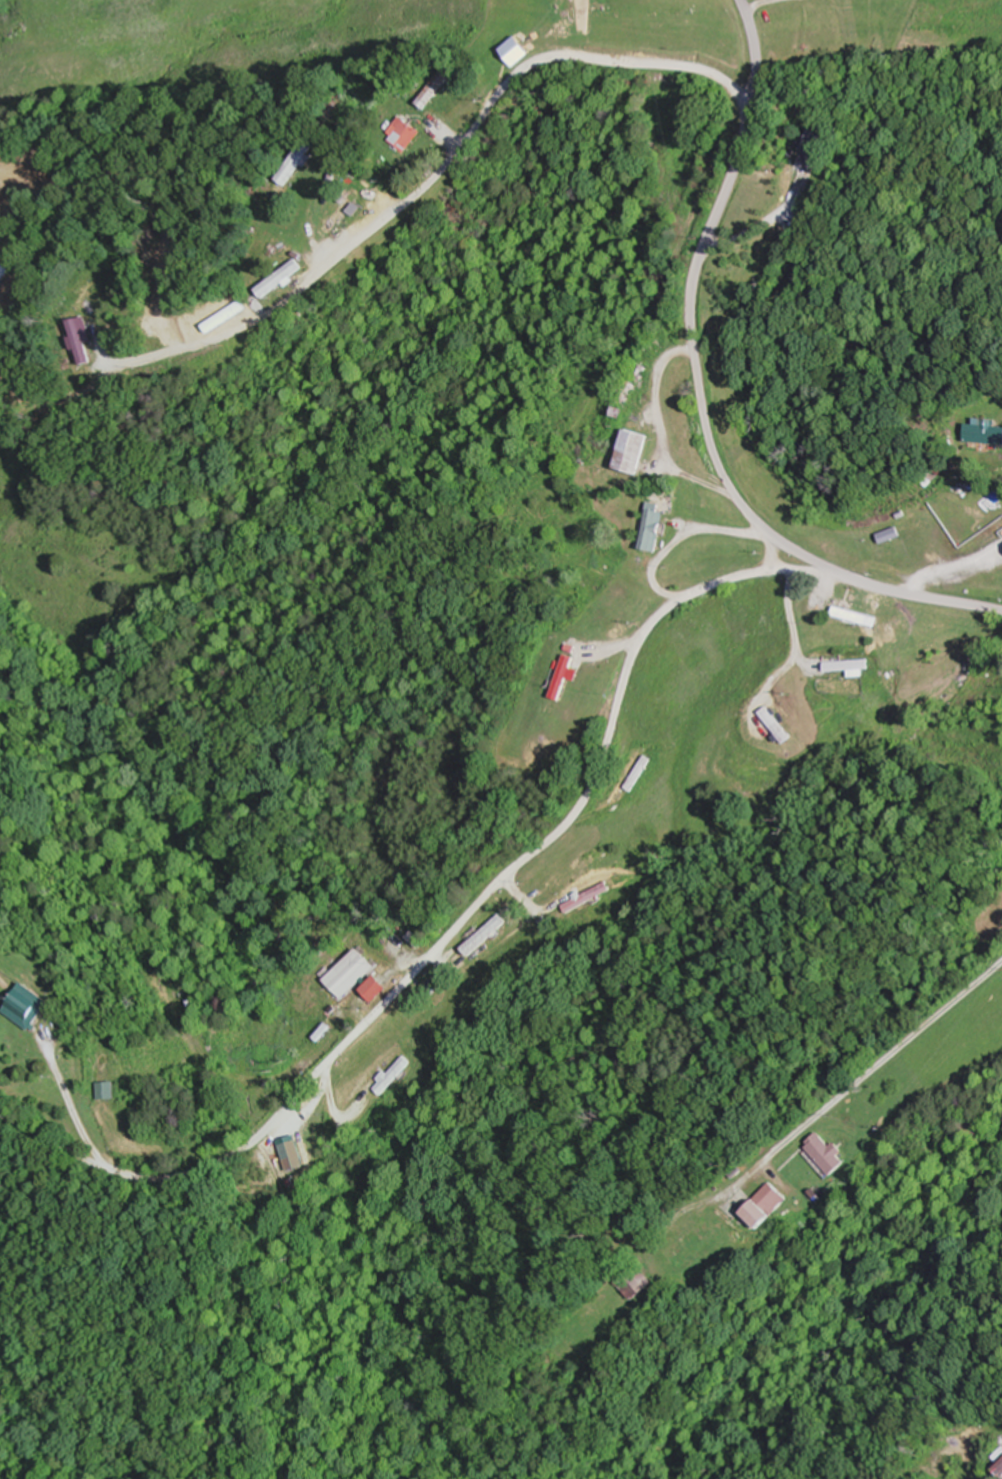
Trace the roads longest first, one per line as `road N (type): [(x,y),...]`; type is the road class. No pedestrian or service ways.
road 1 (residential): [(0,1110),(108,1167),(172,1176),(237,1154),(272,1128),(451,942),(503,876),(575,815),(596,784),(629,659),(665,606),(697,588),(761,572),(840,574)]
road 2 (residential): [(1001,613),(840,574),(765,528),(726,475),(706,408),(694,308),(696,280),(753,112),(755,44),(741,0)]

